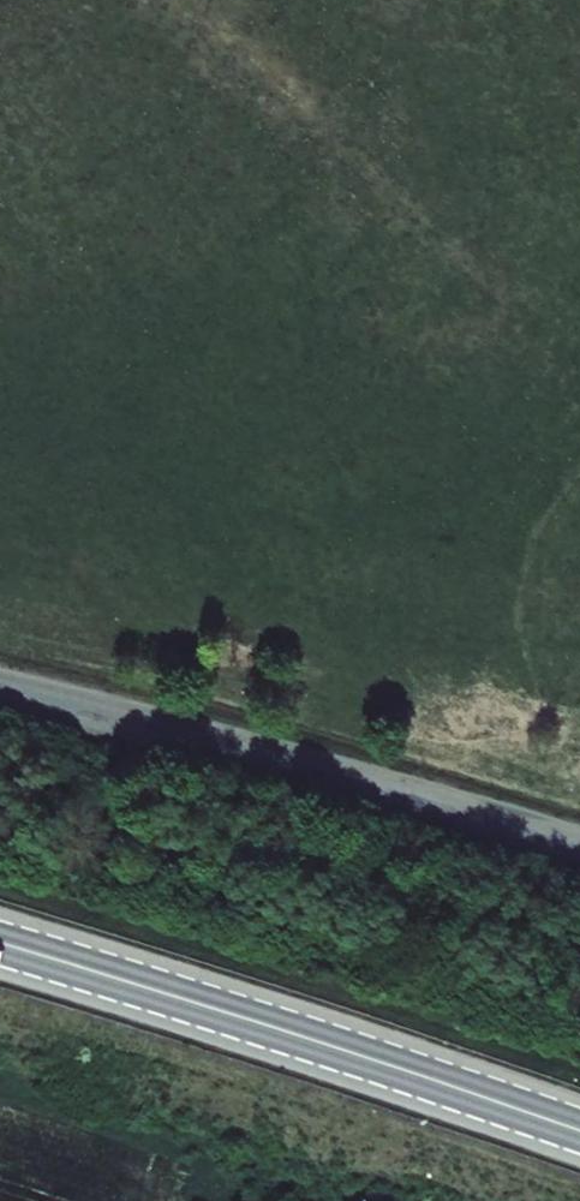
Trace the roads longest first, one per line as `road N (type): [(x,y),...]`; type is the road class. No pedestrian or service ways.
road 1 (primary): [(0,943),(579,1131)]
road 2 (unclassified): [(0,689),(239,748),(579,850)]

